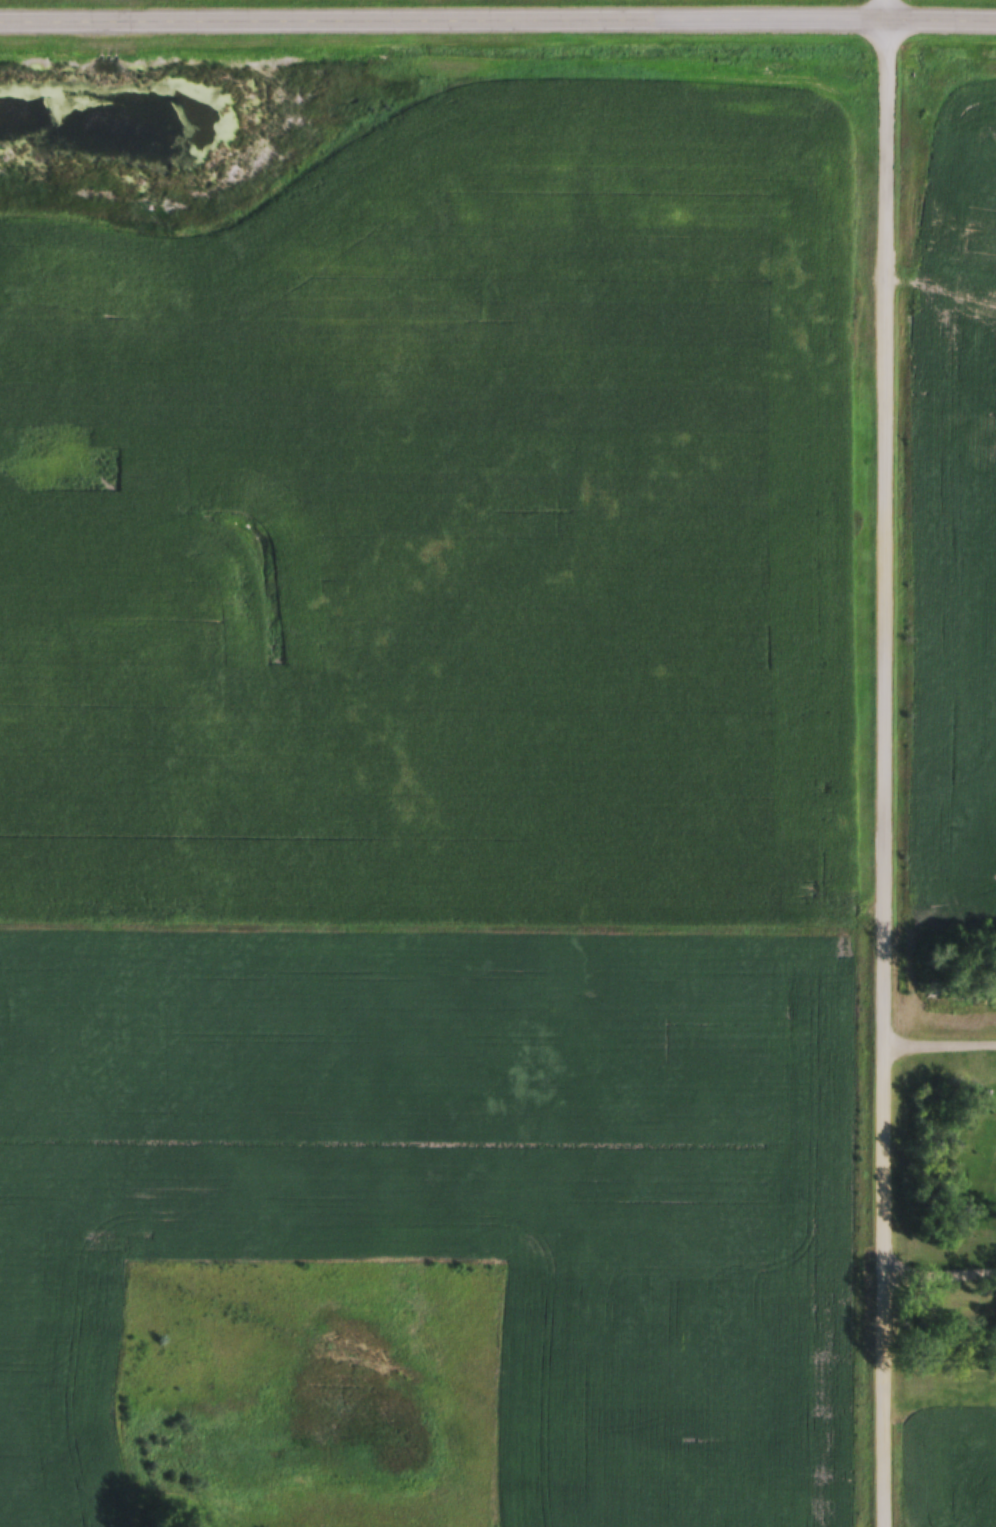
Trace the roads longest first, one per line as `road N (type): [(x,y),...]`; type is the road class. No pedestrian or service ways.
road 1 (residential): [(887,1526),(888,0)]
road 2 (secondary): [(995,29),(0,28)]

